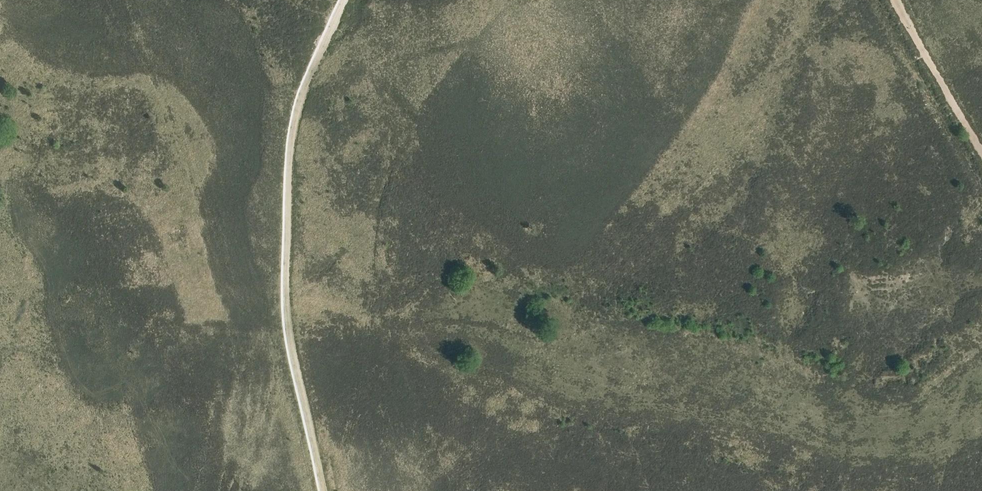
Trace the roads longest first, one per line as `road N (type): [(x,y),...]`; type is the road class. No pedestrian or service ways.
road 1 (track): [(345,0),(295,115),(290,159),(286,315),(323,490)]
road 2 (track): [(895,0),(981,153)]

